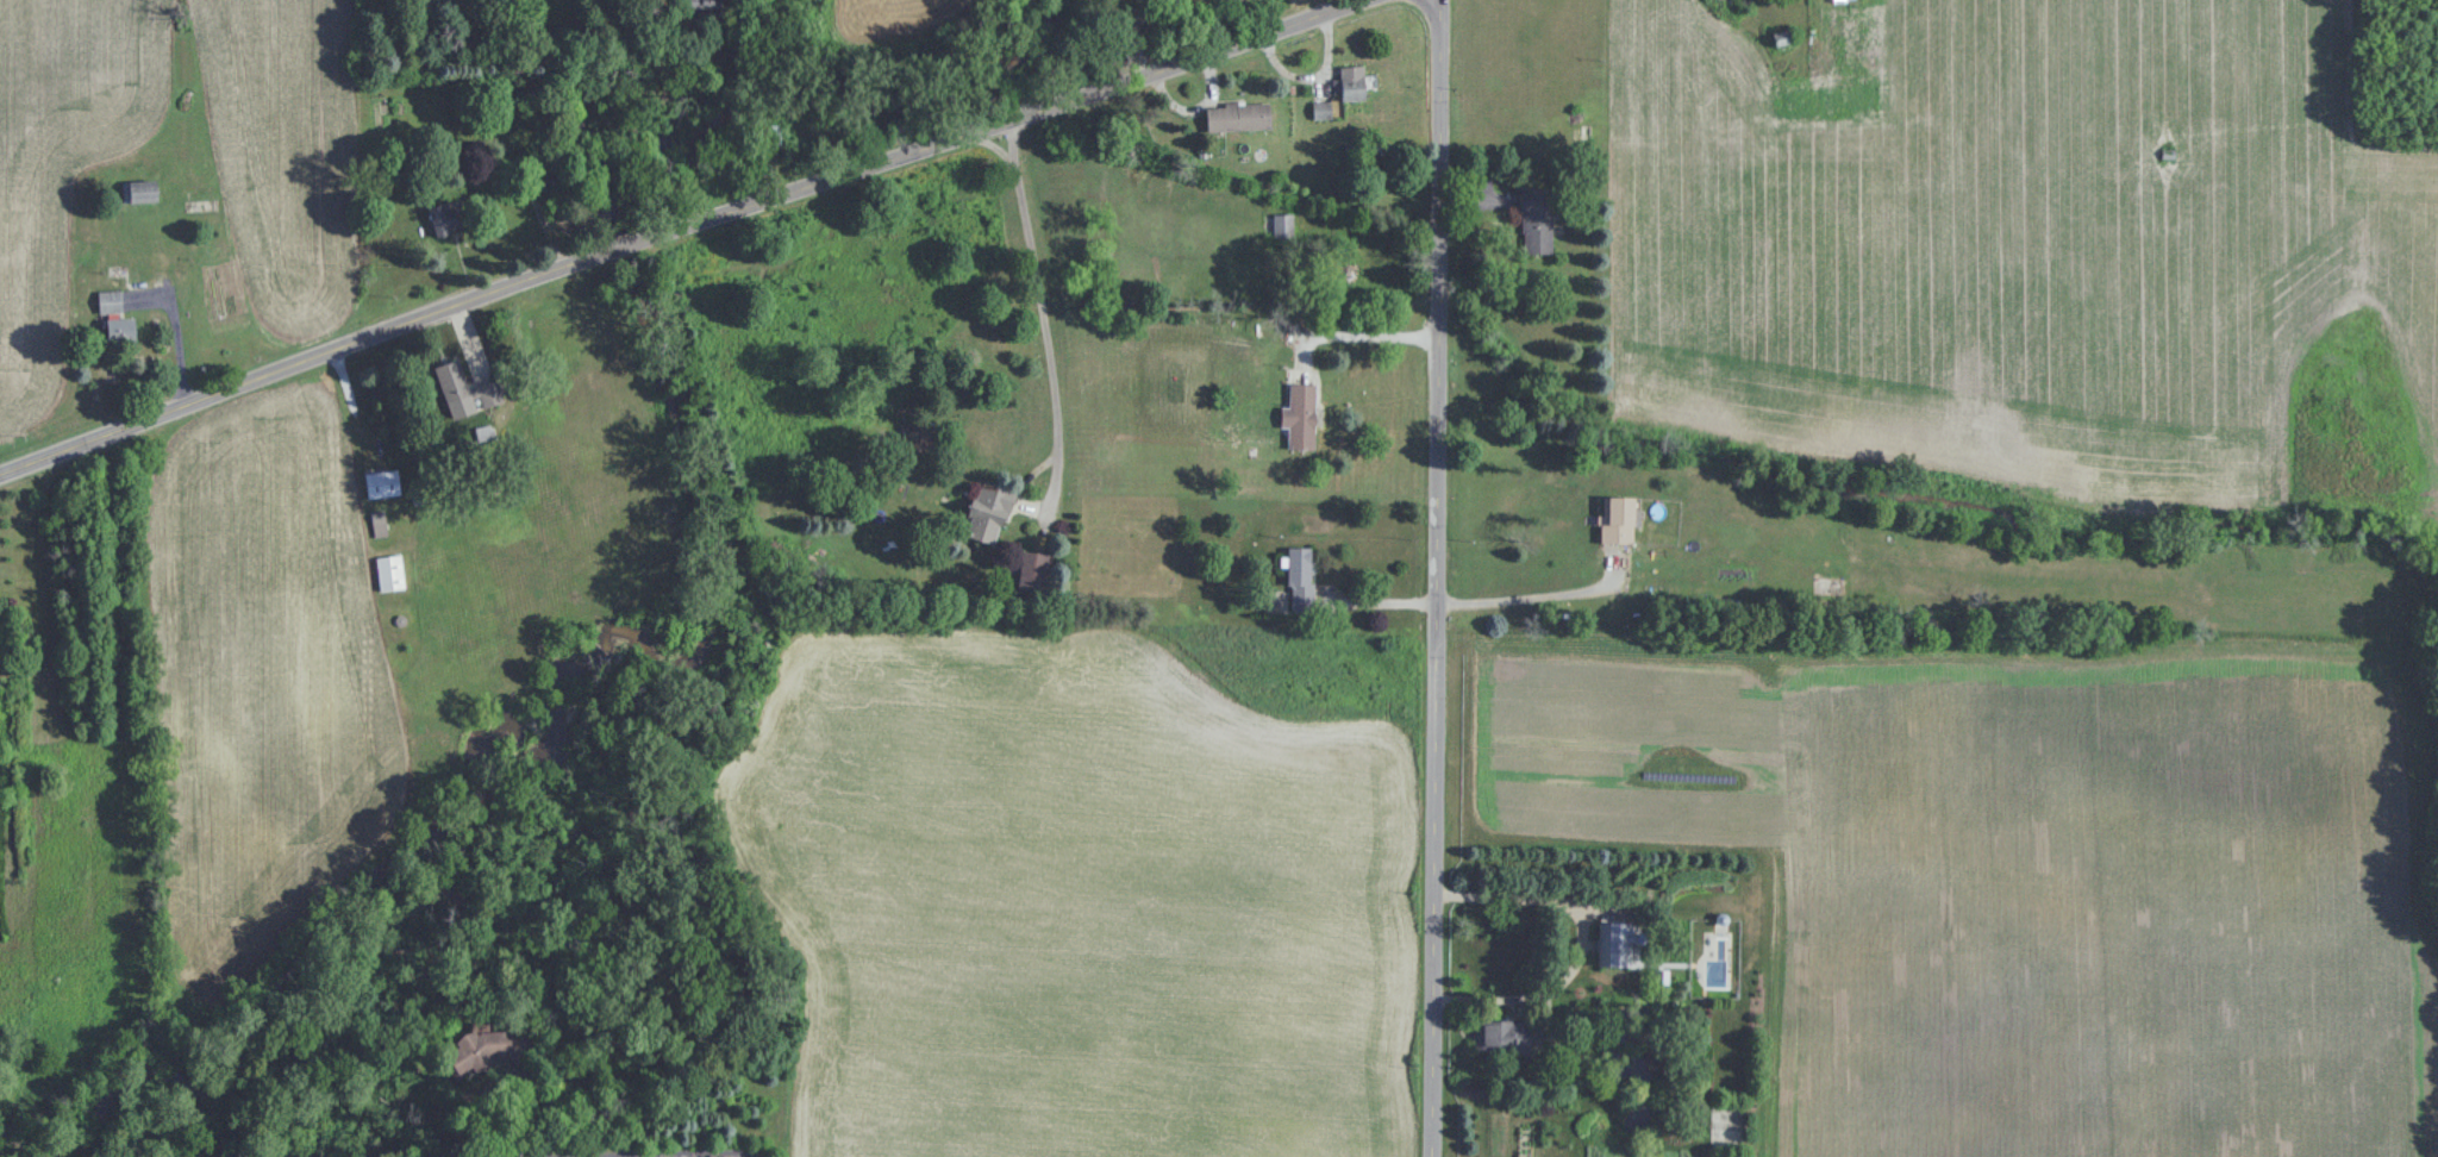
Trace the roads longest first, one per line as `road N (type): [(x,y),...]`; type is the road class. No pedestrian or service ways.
road 1 (tertiary): [(1383,0),(1014,119),(0,482)]
road 2 (residential): [(1434,1156),(1437,0)]

